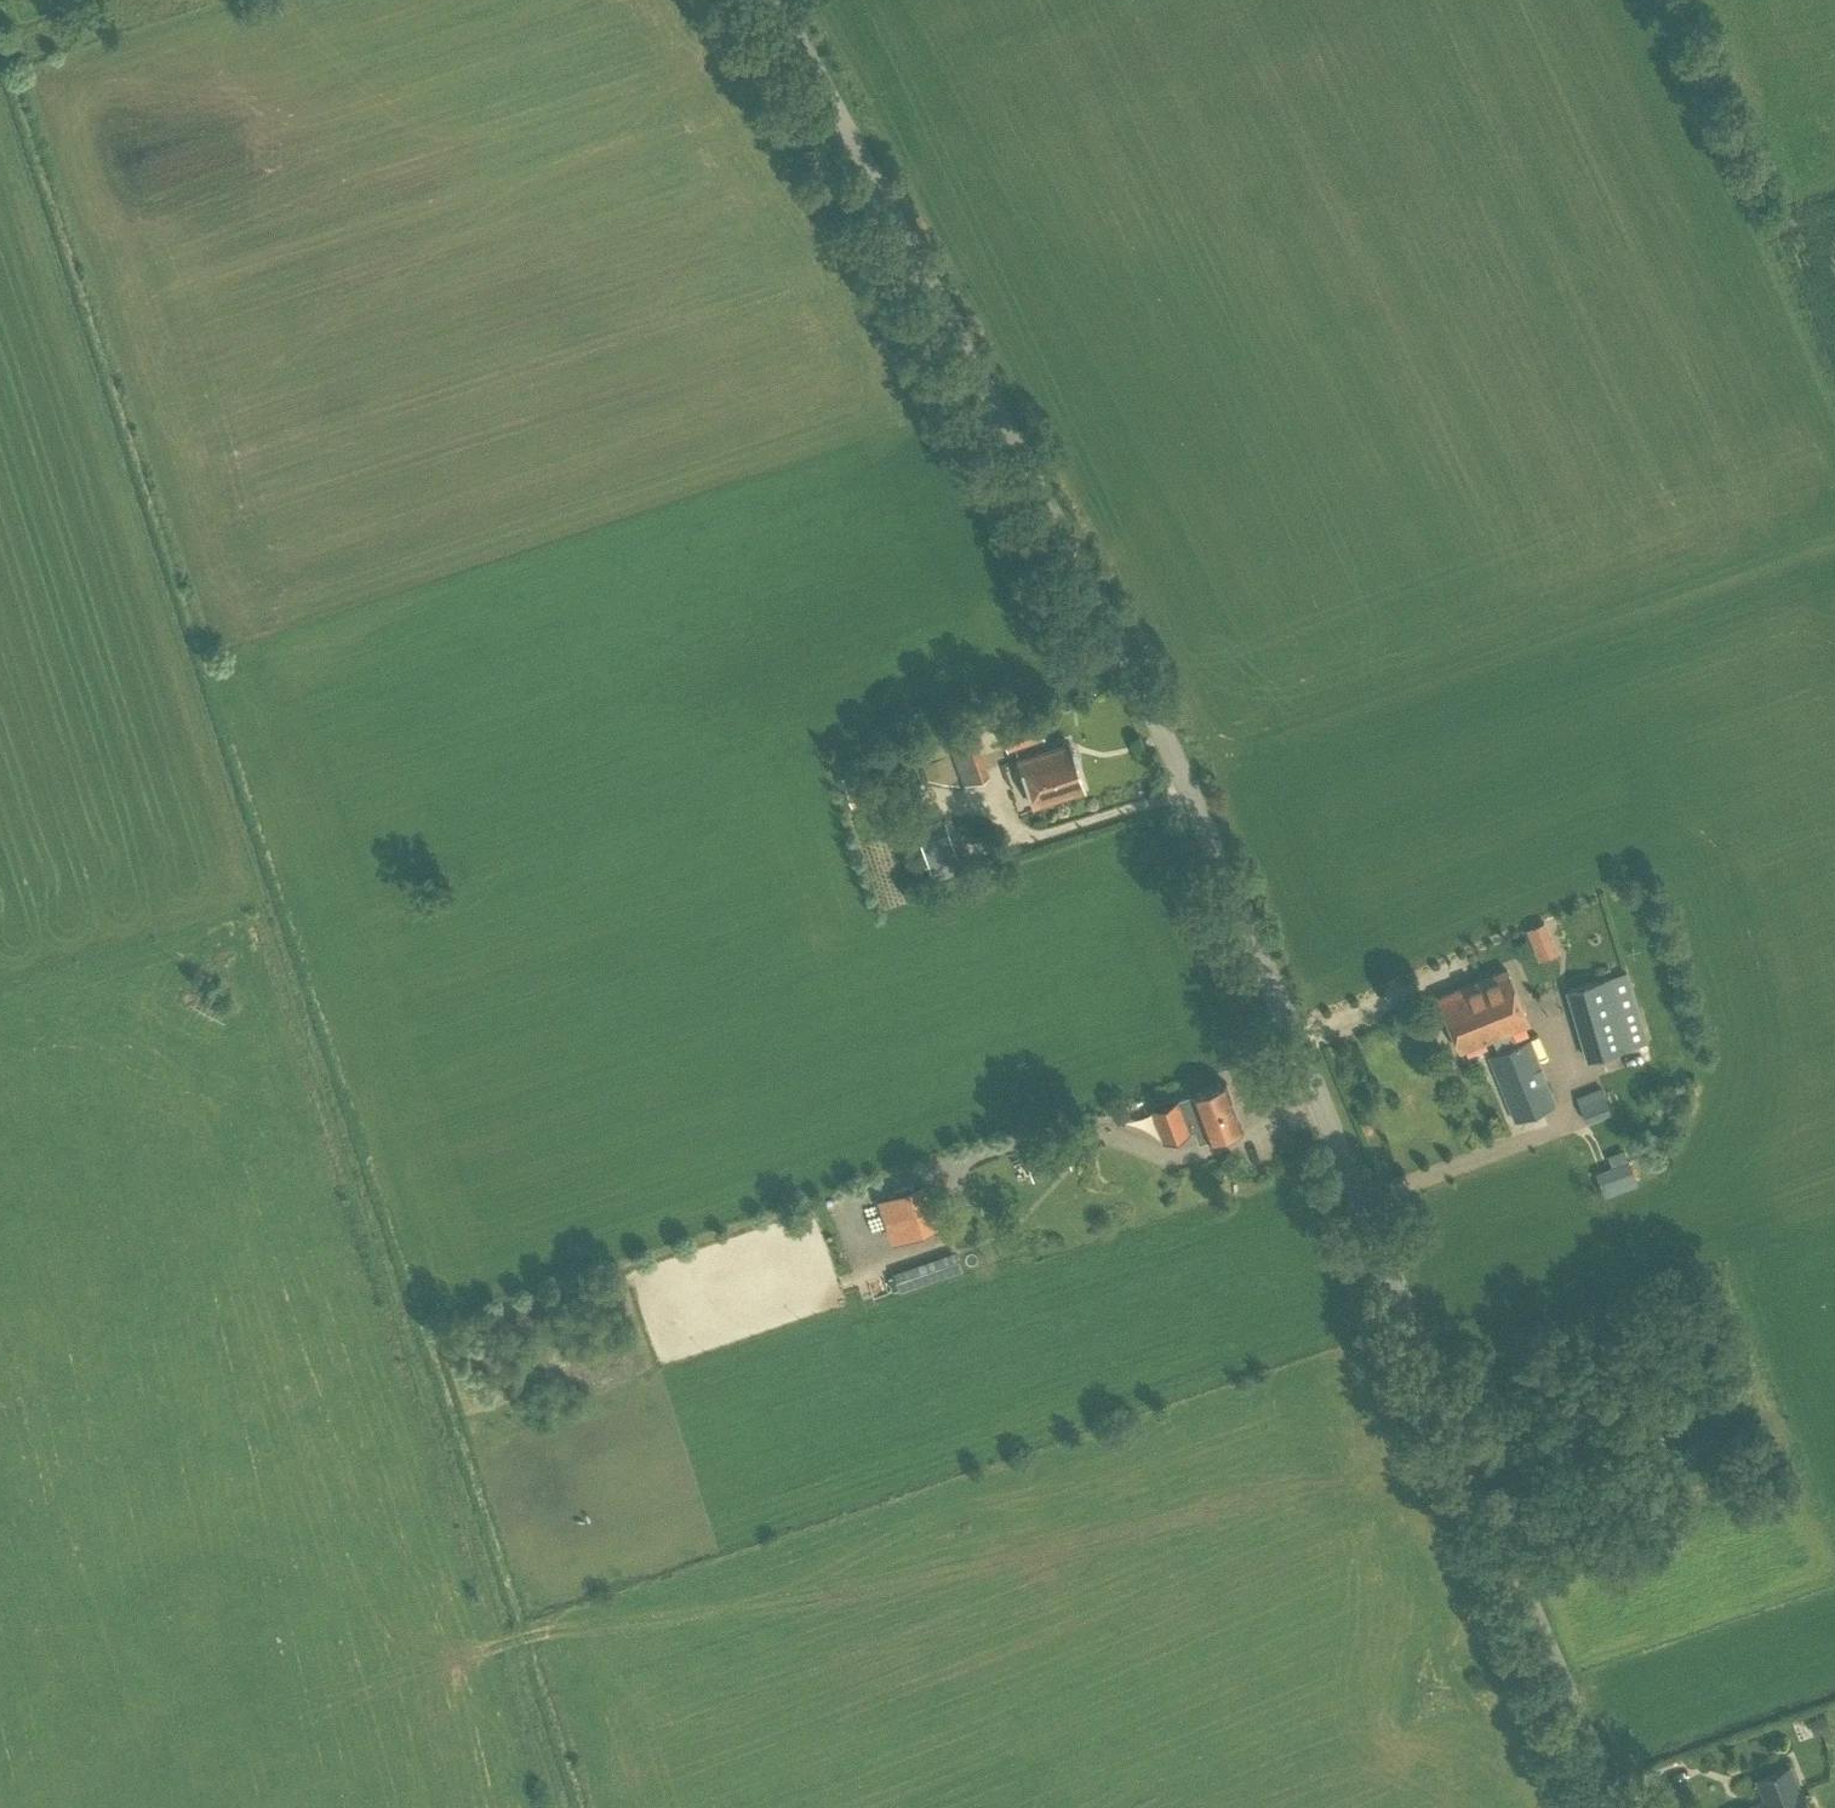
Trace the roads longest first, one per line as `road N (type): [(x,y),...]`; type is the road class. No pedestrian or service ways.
road 1 (unclassified): [(1615,1807),(1175,749),(774,0)]

